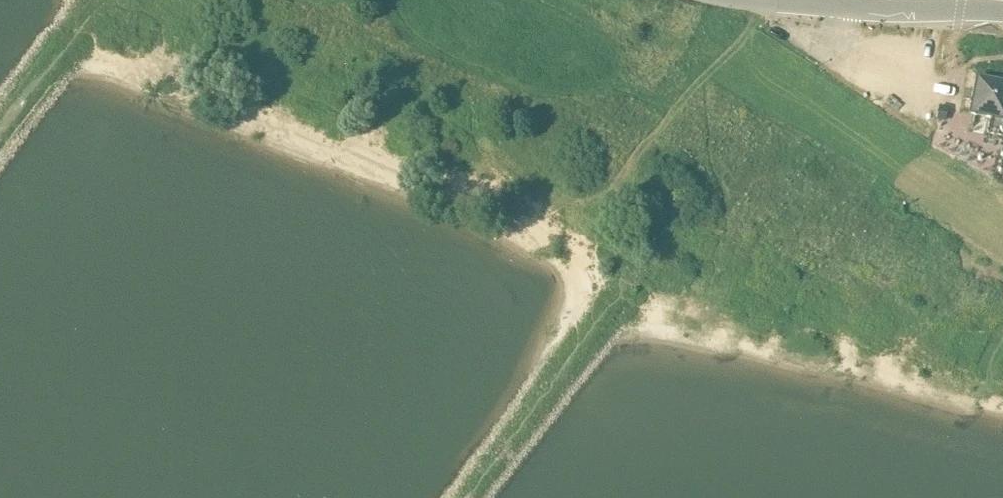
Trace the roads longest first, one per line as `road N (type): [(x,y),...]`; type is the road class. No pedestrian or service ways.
road 1 (unclassified): [(1002,15),(826,7)]

